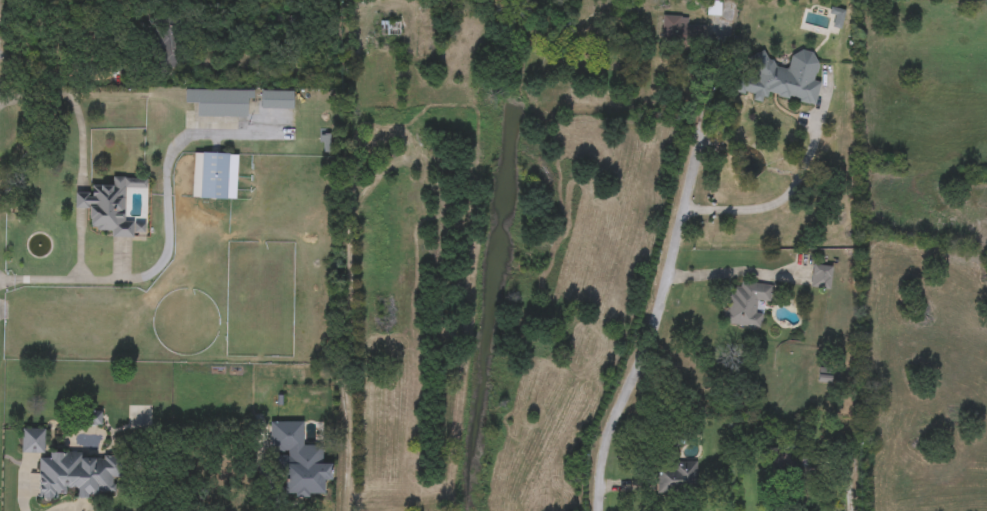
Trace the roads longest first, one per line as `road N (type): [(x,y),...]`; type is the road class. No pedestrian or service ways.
road 1 (residential): [(704,109),(659,310),(604,453),(603,510)]

